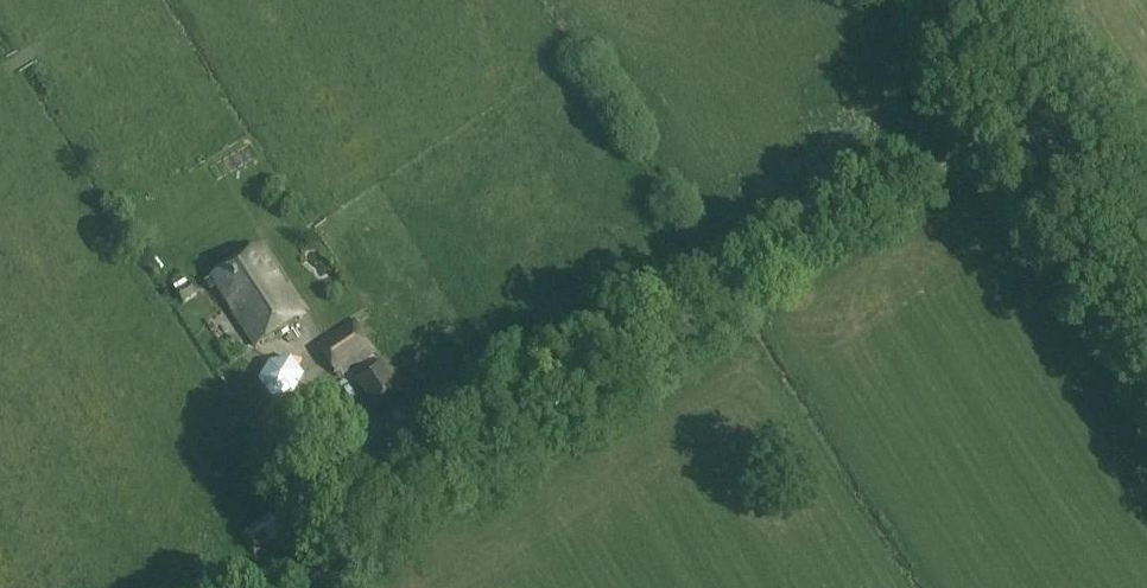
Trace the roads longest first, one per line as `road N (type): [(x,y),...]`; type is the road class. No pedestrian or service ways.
road 1 (track): [(297,587),(370,523),(1031,110)]
road 2 (unclassified): [(1146,279),(955,0)]

